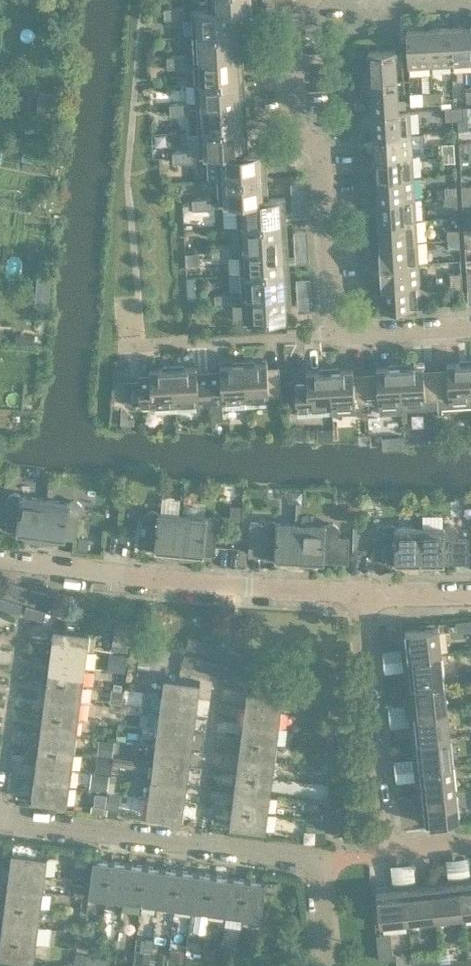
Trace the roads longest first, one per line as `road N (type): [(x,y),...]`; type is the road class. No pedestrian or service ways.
road 1 (residential): [(334,965),(325,862),(0,819)]
road 2 (residential): [(358,593),(177,582),(0,558)]
road 3 (residential): [(333,334),(329,174),(295,121),(291,50),(317,0)]
road 4 (residential): [(358,593),(387,847),(470,839)]
road 5 (residential): [(126,346),(333,334)]
road 6 (residential): [(333,334),(470,326)]

